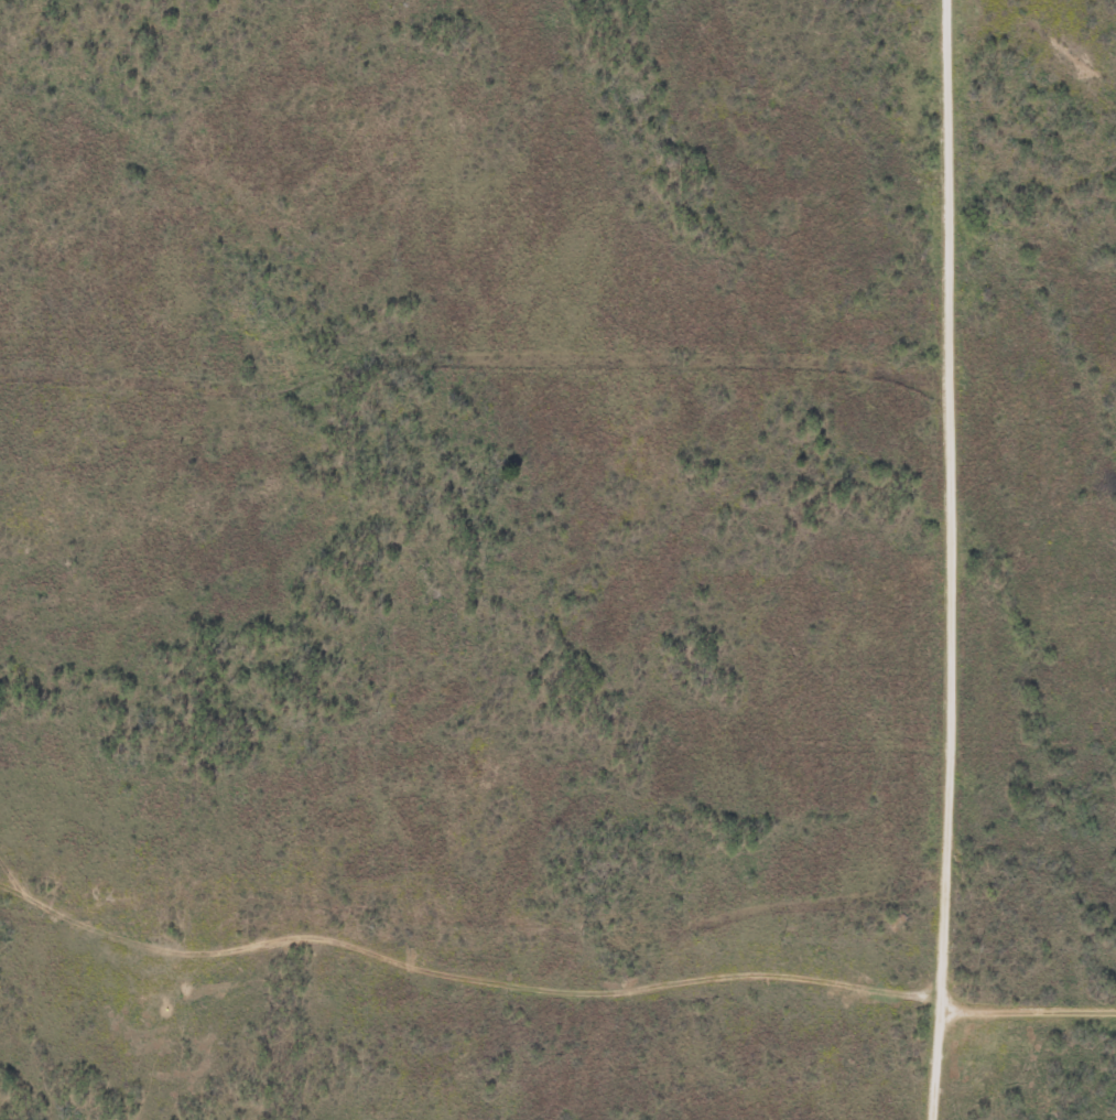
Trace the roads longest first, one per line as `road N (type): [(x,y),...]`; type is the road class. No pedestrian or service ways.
road 1 (residential): [(941,1119),(956,1037),(992,345),(996,0)]

